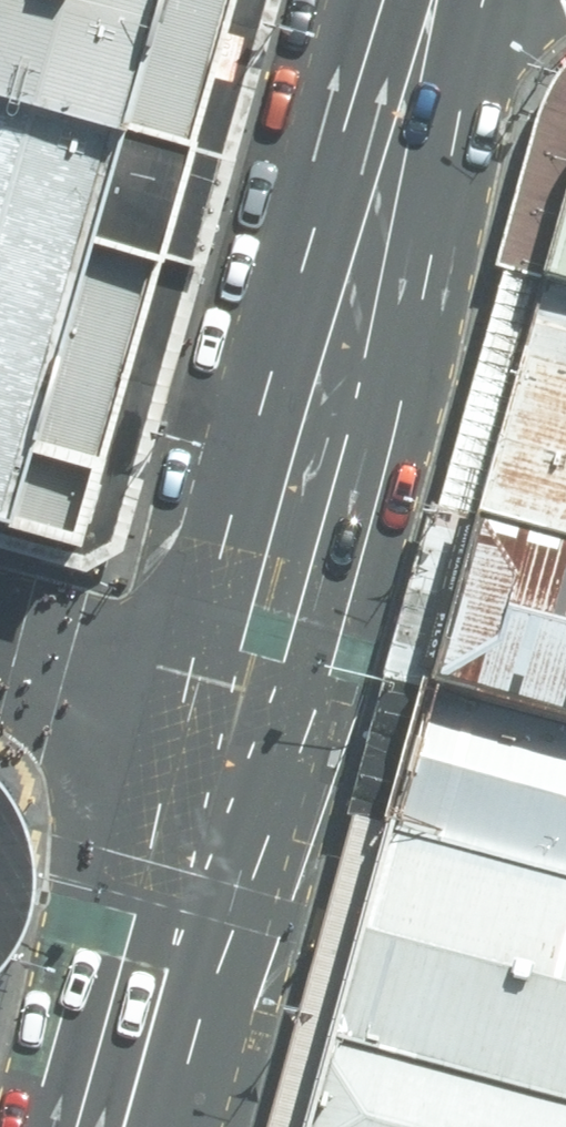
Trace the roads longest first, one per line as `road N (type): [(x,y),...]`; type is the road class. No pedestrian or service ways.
road 1 (secondary): [(242,702),(401,126)]
road 2 (secondary): [(121,1126),(242,702)]
road 3 (tertiary): [(242,702),(0,642)]
road 4 (secondary): [(565,1),(401,126)]
road 5 (secondary): [(401,126),(436,0)]

